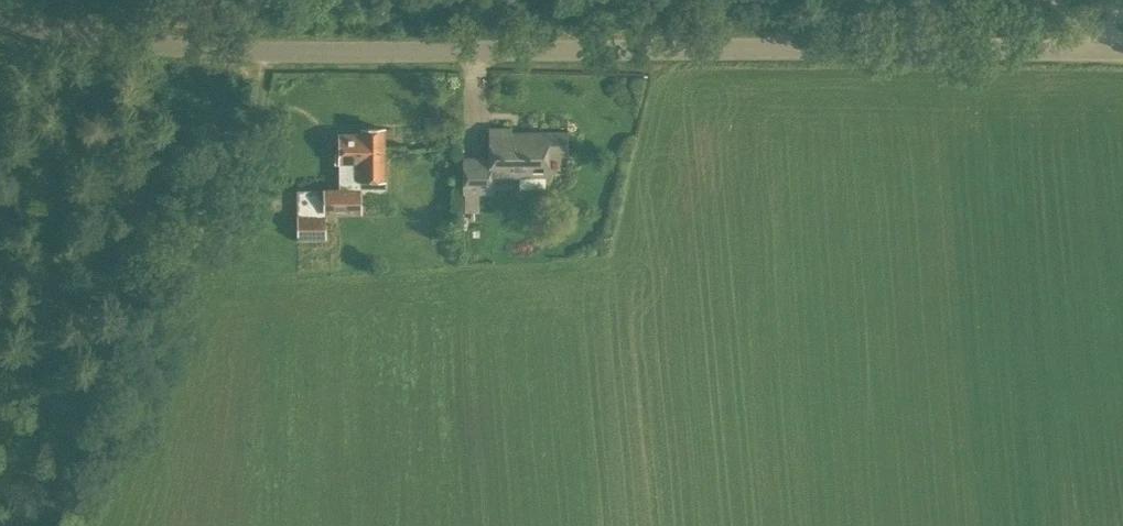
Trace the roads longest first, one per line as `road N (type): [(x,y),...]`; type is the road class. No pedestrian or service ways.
road 1 (tertiary): [(1122,53),(256,52),(0,18)]

